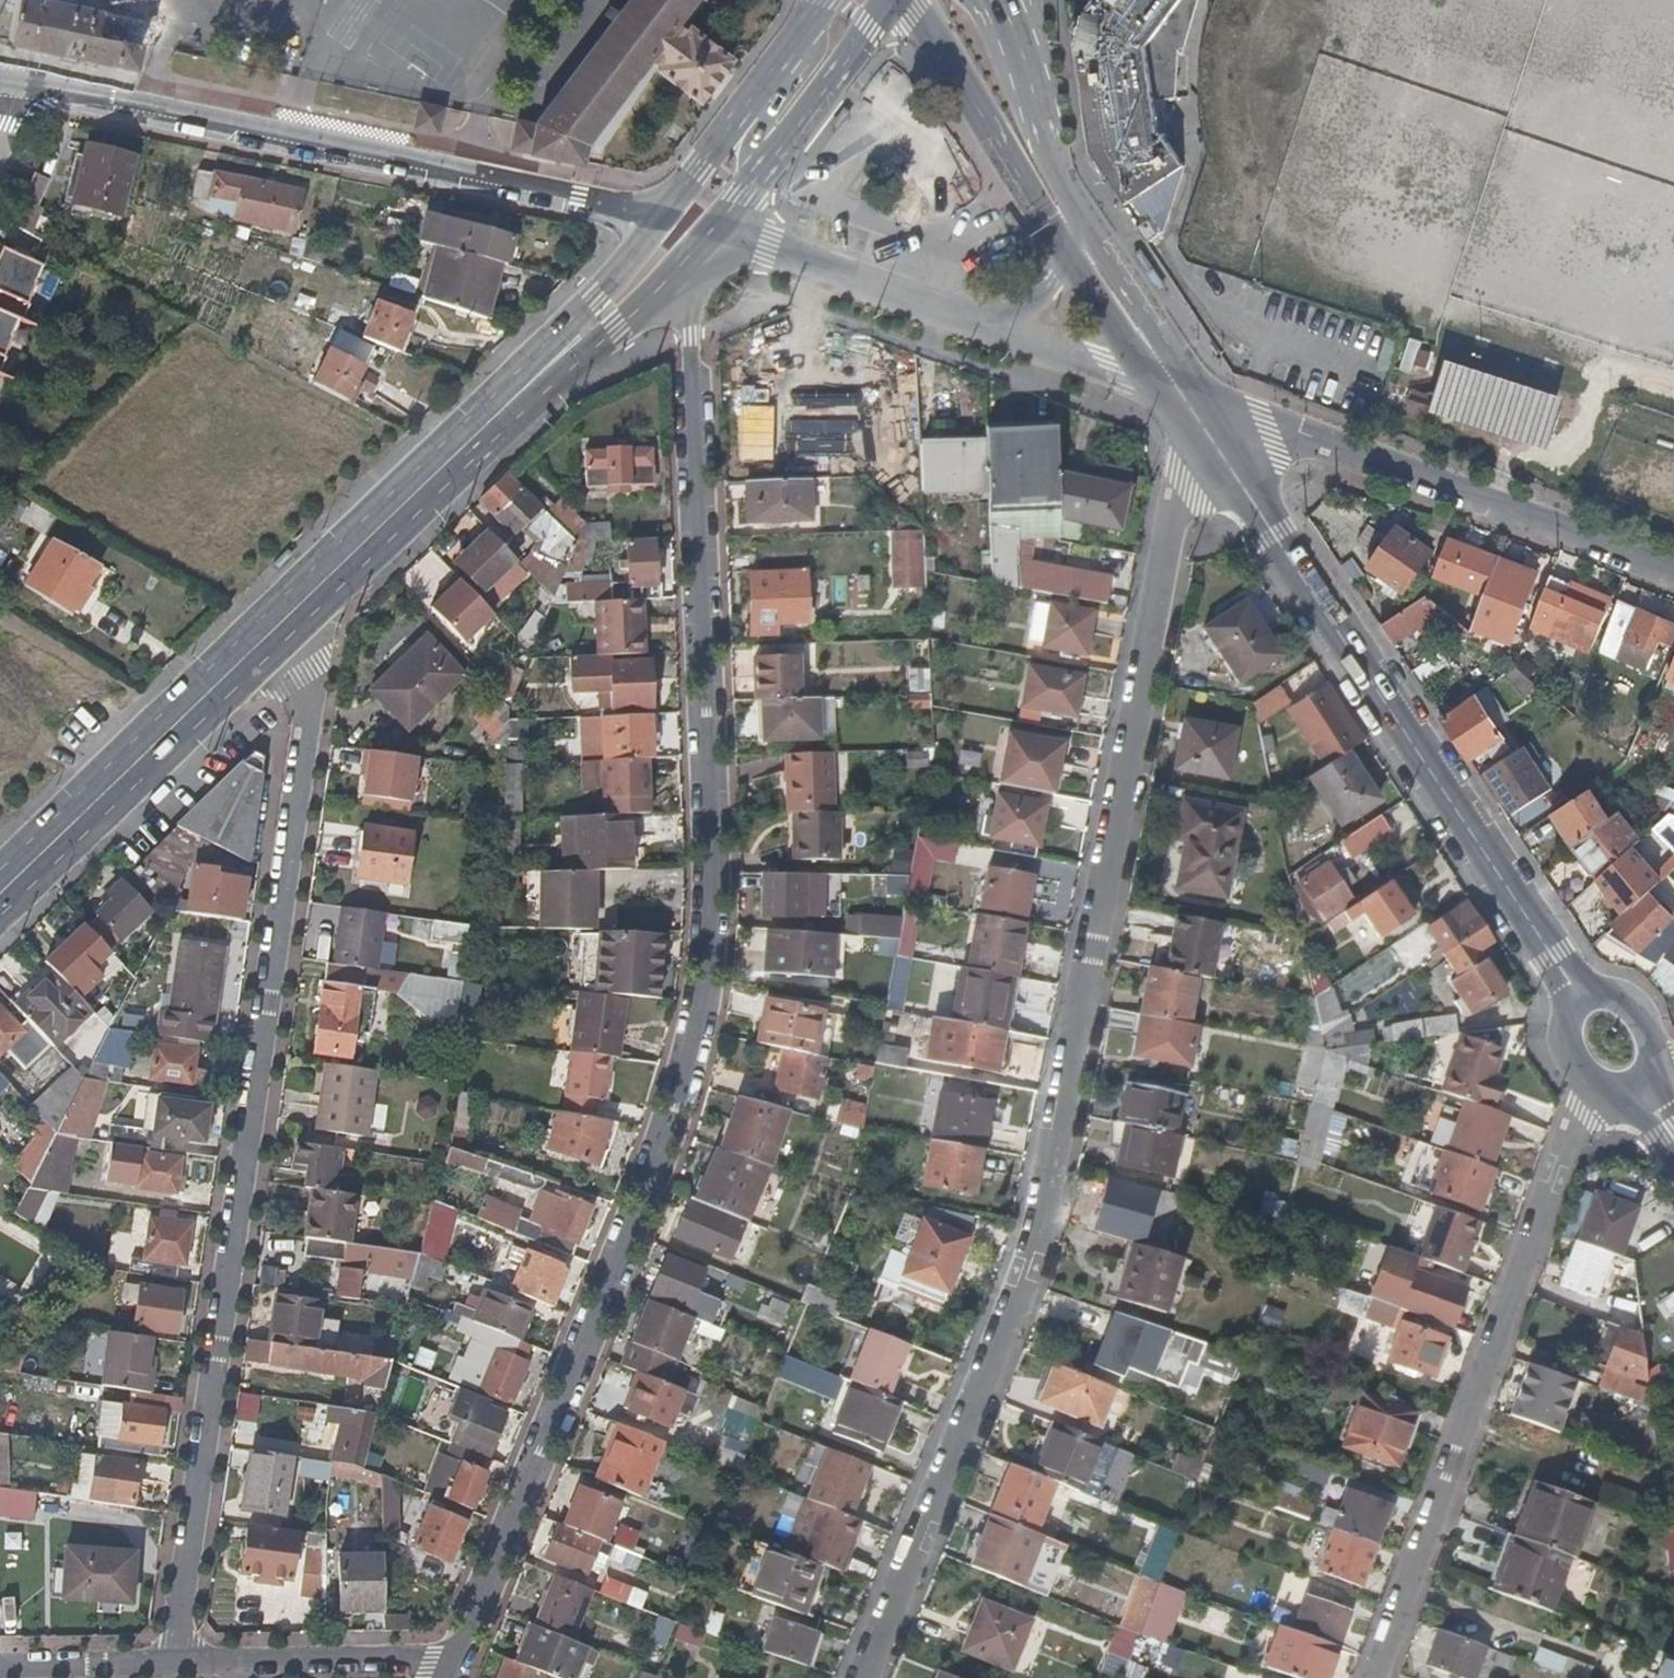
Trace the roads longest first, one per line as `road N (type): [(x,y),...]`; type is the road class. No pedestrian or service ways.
road 1 (residential): [(452,1664),(665,1147),(716,930),(690,258)]
road 2 (residential): [(872,1677),(1037,1244),(1198,412)]
road 3 (residential): [(179,1661),(317,721),(272,635)]
road 4 (primary): [(1578,993),(1198,412)]
road 5 (tertiary): [(661,215),(0,78)]
road 6 (residential): [(1376,1677),(1566,1146),(1604,1100)]
road 7 (residential): [(1673,574),(1186,393)]
road 8 (primary): [(272,635),(0,896)]
road 9 (primary): [(496,417),(272,635)]
road 10 (tertiary): [(1006,330),(718,227)]
road 11 (primary): [(911,0),(1077,240)]
road 12 (primary): [(718,227),(888,0)]
road 13 (unclassified): [(179,1661),(452,1664)]
road 14 (primary): [(819,1),(661,215)]
road 15 (primary): [(661,215),(496,417)]
road 16 (primary): [(496,417),(619,326),(690,258)]
road 17 (tertiary): [(1186,393),(1006,330)]
road 18 (primary): [(1186,393),(1077,240)]
road 19 (unclassified): [(0,1672),(179,1661)]
road 20 (primary): [(1077,240),(1027,76)]
road 21 (primary): [(1578,993),(1566,1010),(1563,1045),(1604,1100)]

